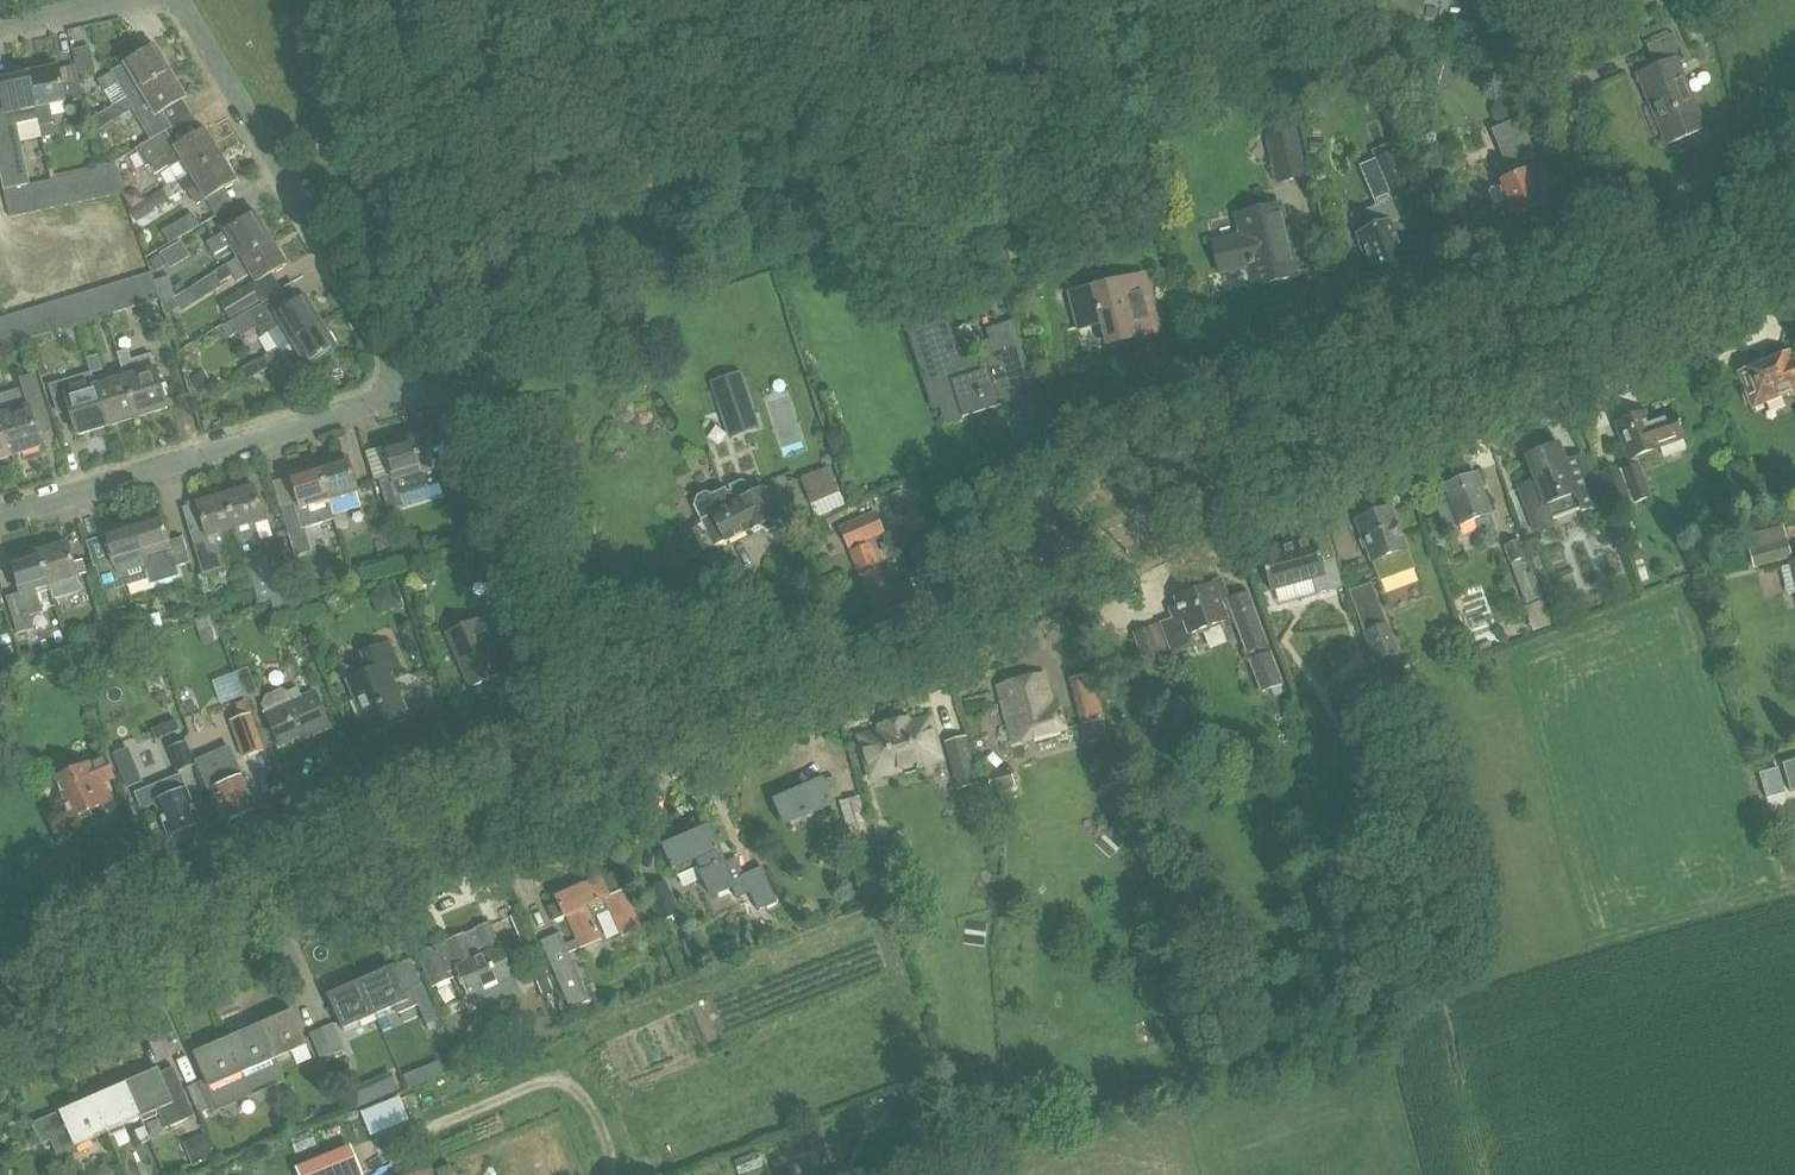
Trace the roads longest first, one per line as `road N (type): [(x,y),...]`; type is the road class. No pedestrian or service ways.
road 1 (tertiary): [(0,1022),(1794,239)]
road 2 (residential): [(176,0),(375,328),(395,369),(393,389),(379,404),(0,519)]
road 3 (residential): [(0,29),(145,0)]

